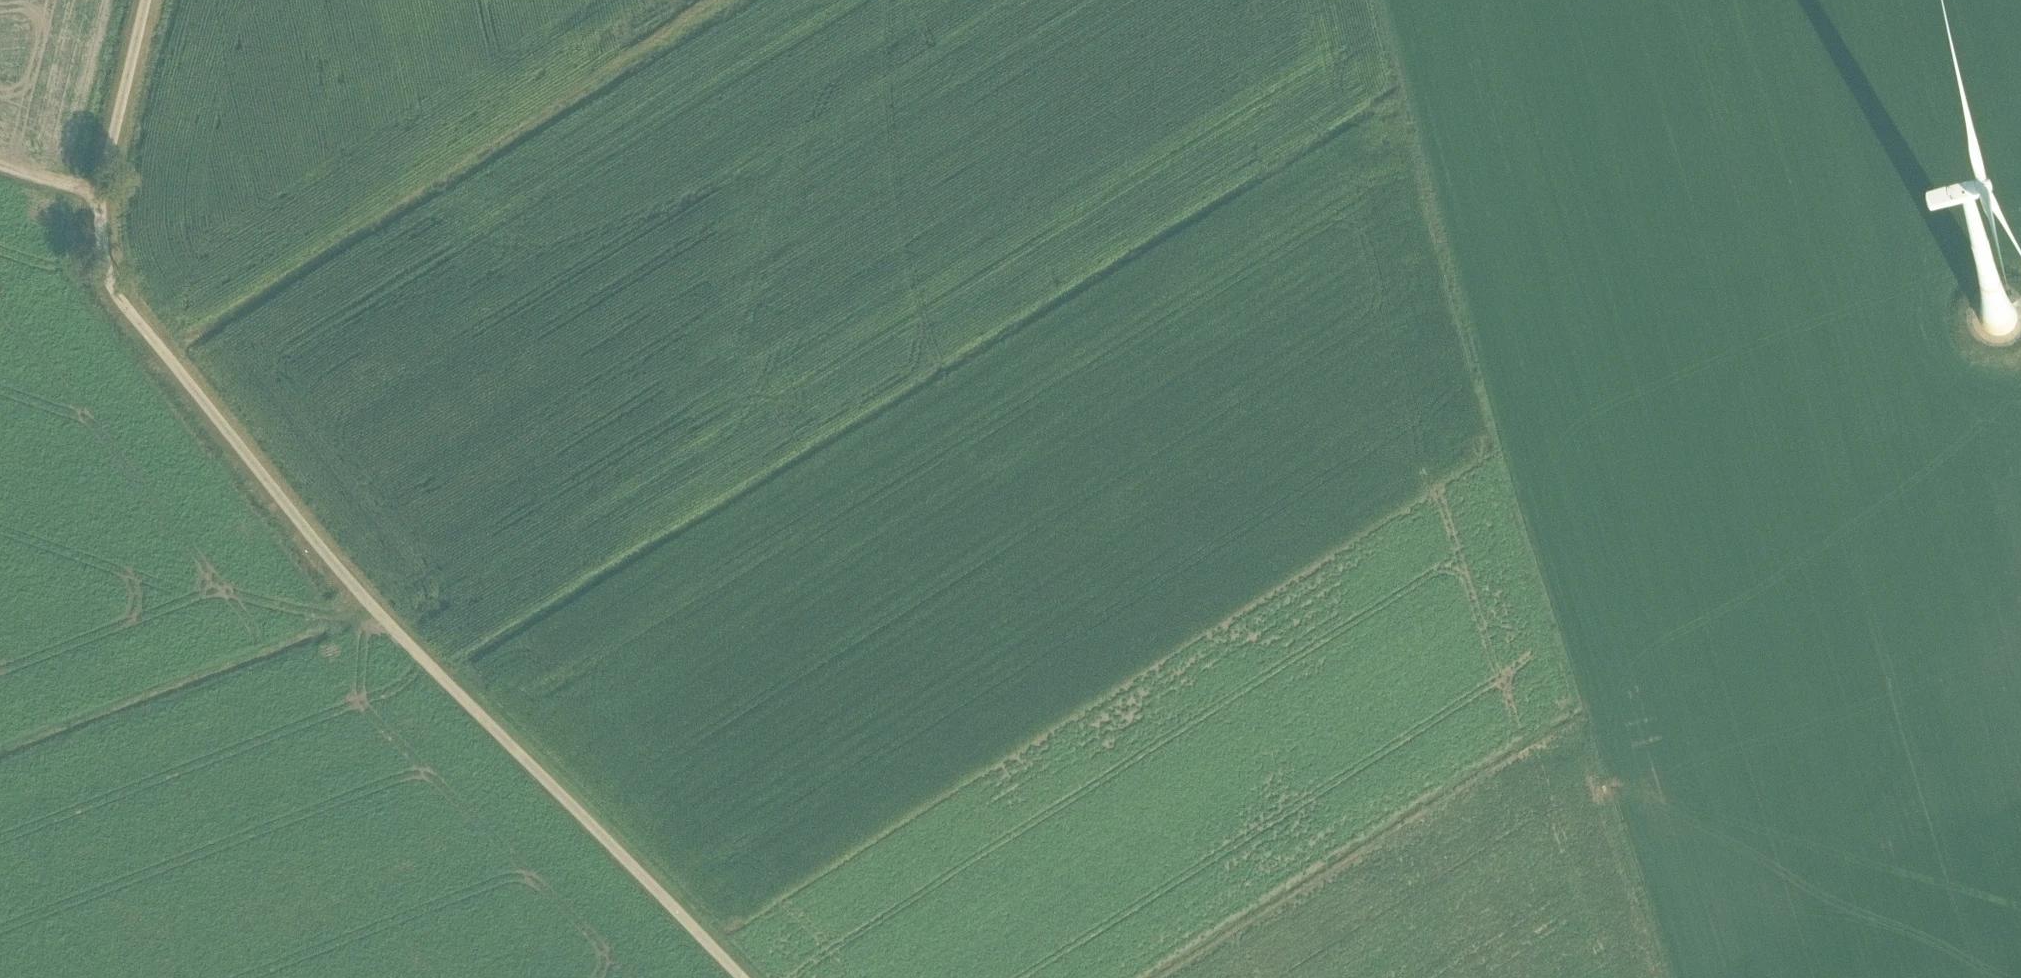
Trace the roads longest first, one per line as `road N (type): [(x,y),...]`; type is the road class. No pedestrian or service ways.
road 1 (unclassified): [(738,977),(375,612),(123,306),(99,199),(147,0)]

